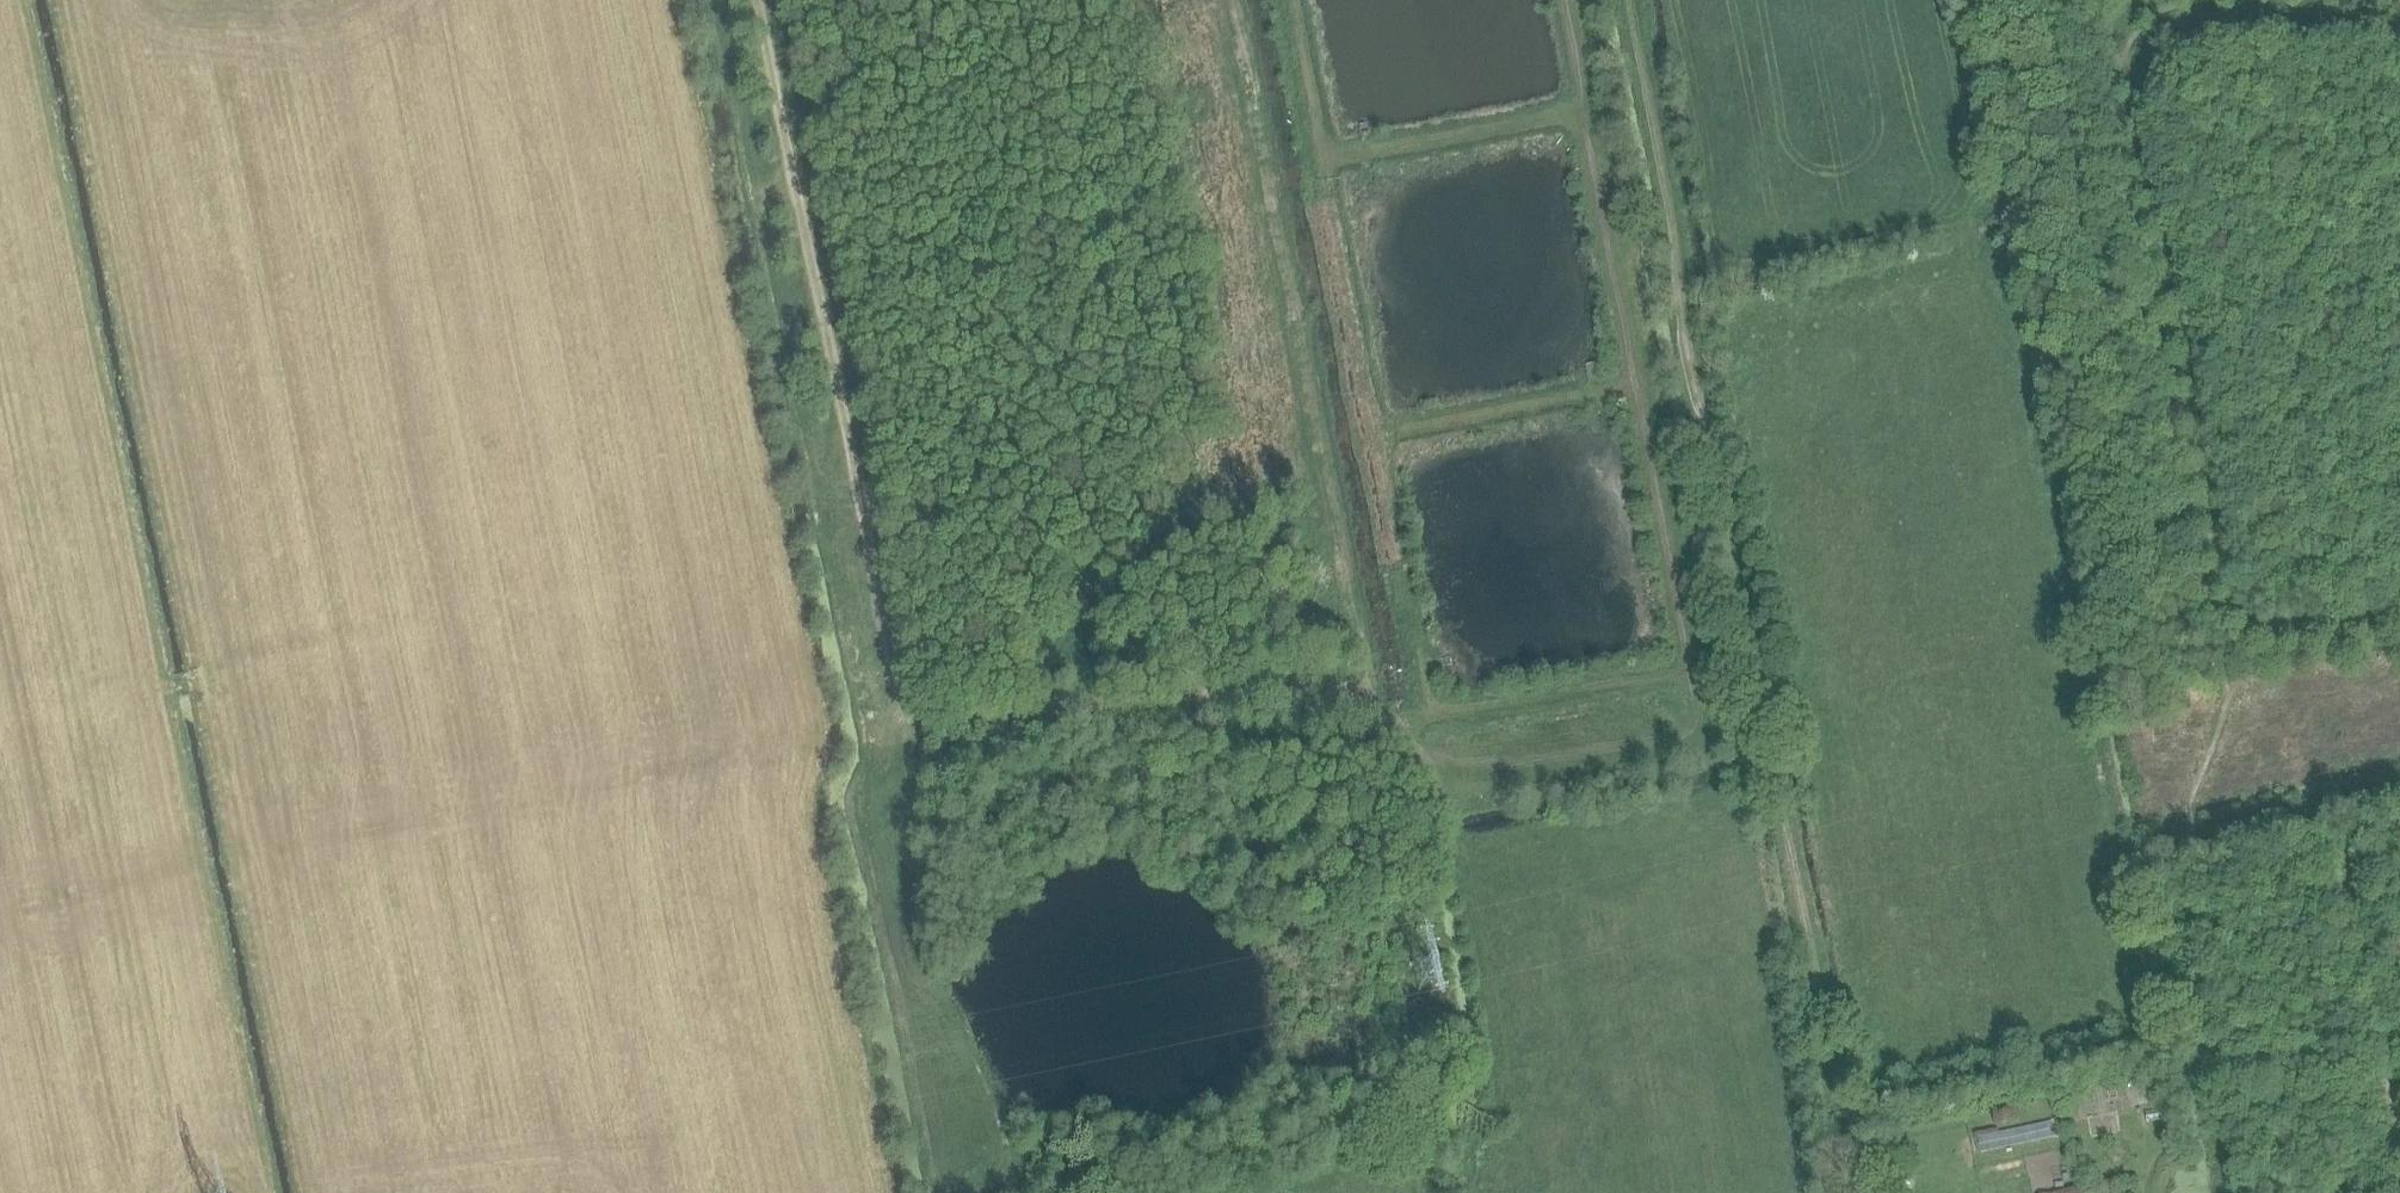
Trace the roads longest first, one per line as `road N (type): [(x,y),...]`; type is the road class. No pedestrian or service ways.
road 1 (track): [(1625,0),(1748,683),(1788,844),(1854,1192)]

